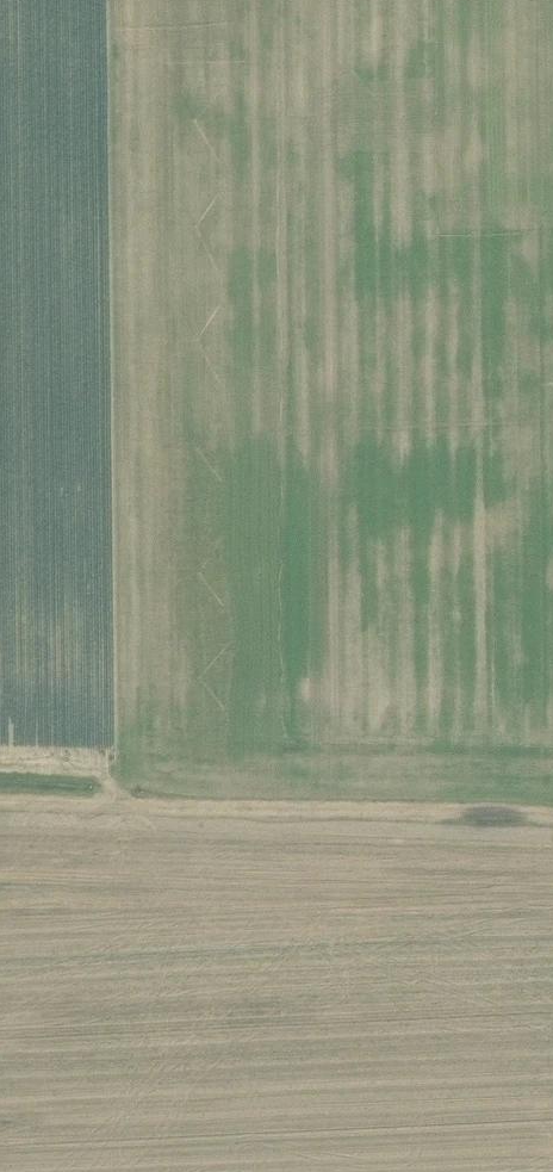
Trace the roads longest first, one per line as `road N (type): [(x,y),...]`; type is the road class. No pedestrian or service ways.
road 1 (track): [(552,817),(0,805)]

